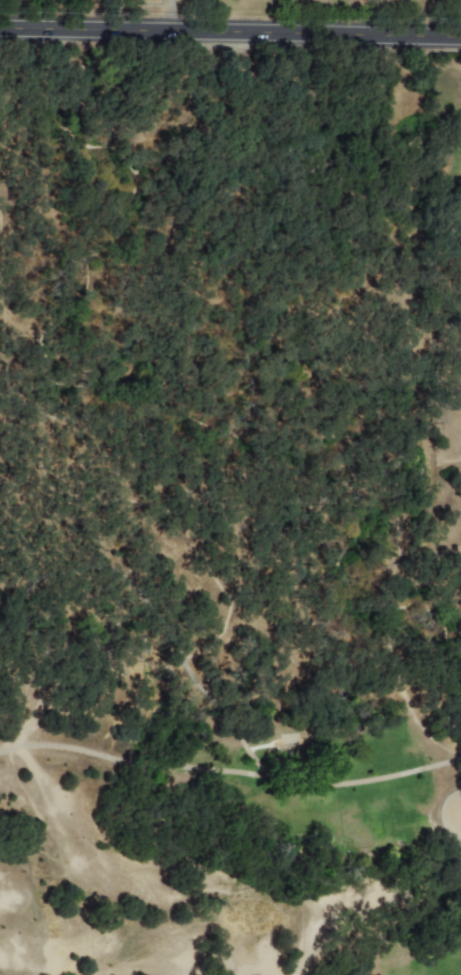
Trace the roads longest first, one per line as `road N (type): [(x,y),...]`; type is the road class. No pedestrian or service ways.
road 1 (tertiary): [(0,29),(460,39)]

